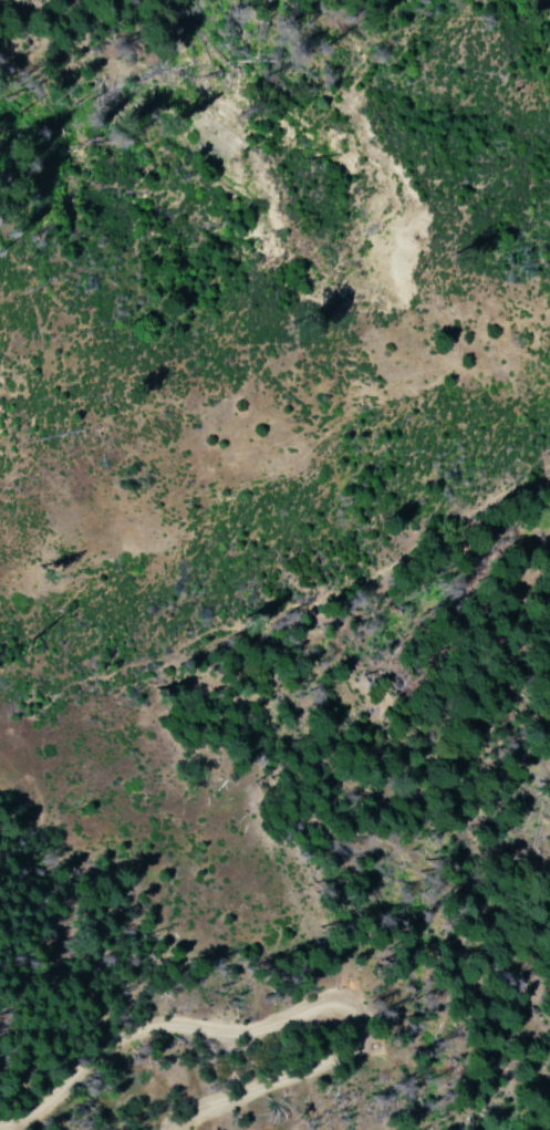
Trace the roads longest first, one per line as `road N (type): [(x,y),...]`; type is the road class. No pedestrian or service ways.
road 1 (residential): [(156,1129),(308,993),(267,945),(0,1076)]

